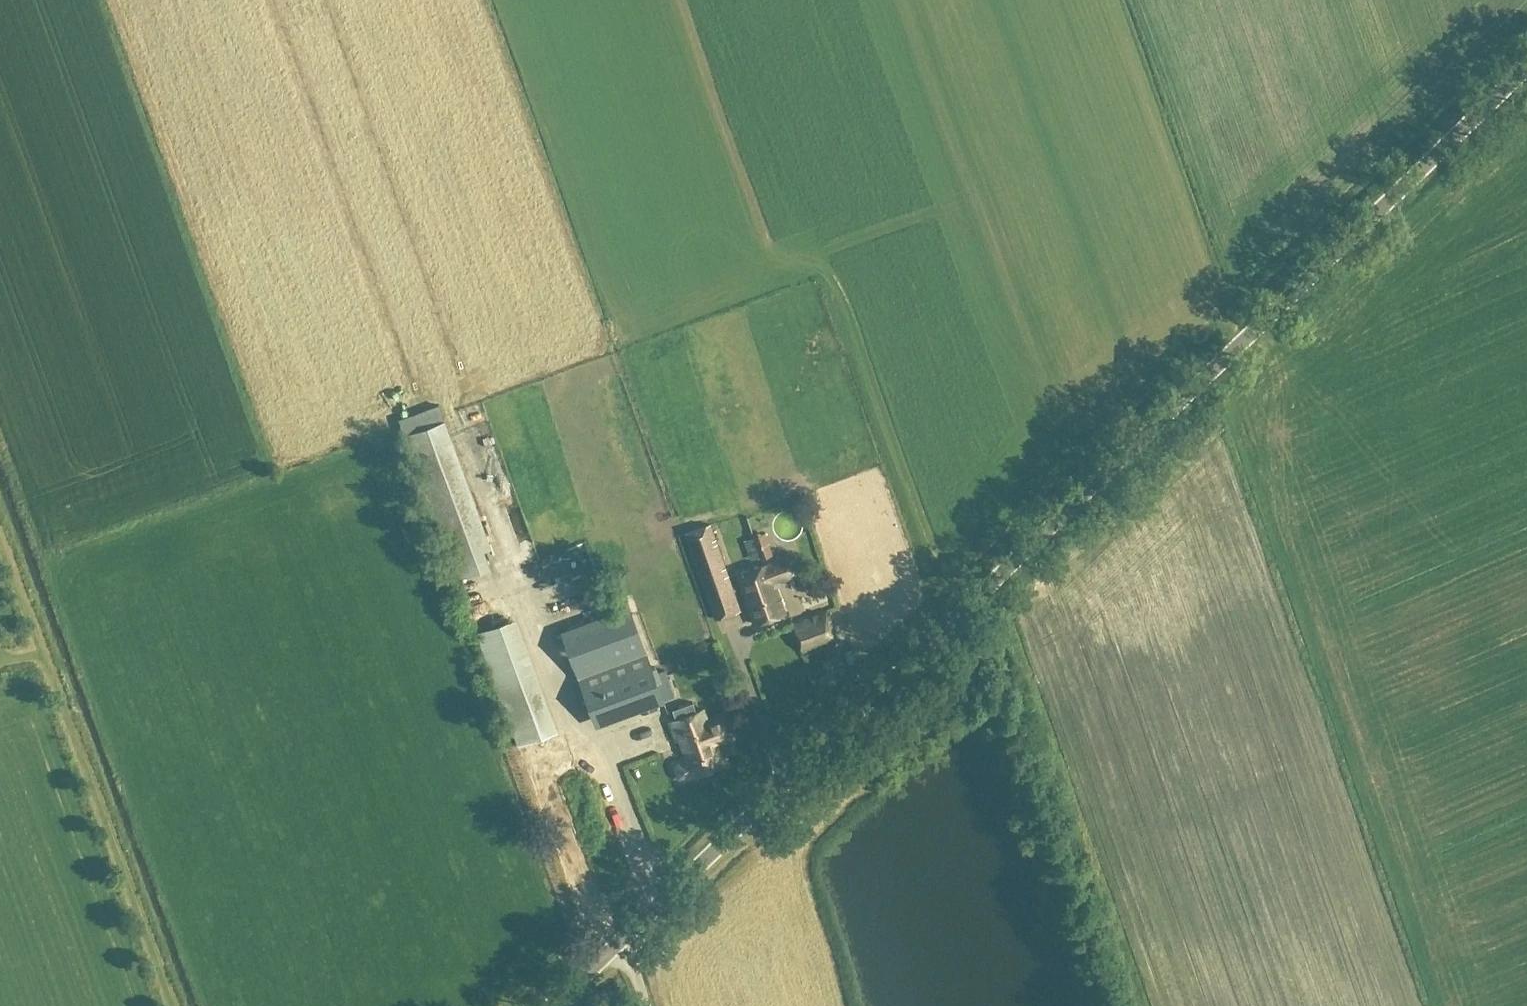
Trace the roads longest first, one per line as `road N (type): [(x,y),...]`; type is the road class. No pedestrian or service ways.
road 1 (unclassified): [(550,1005),(1526,65)]

